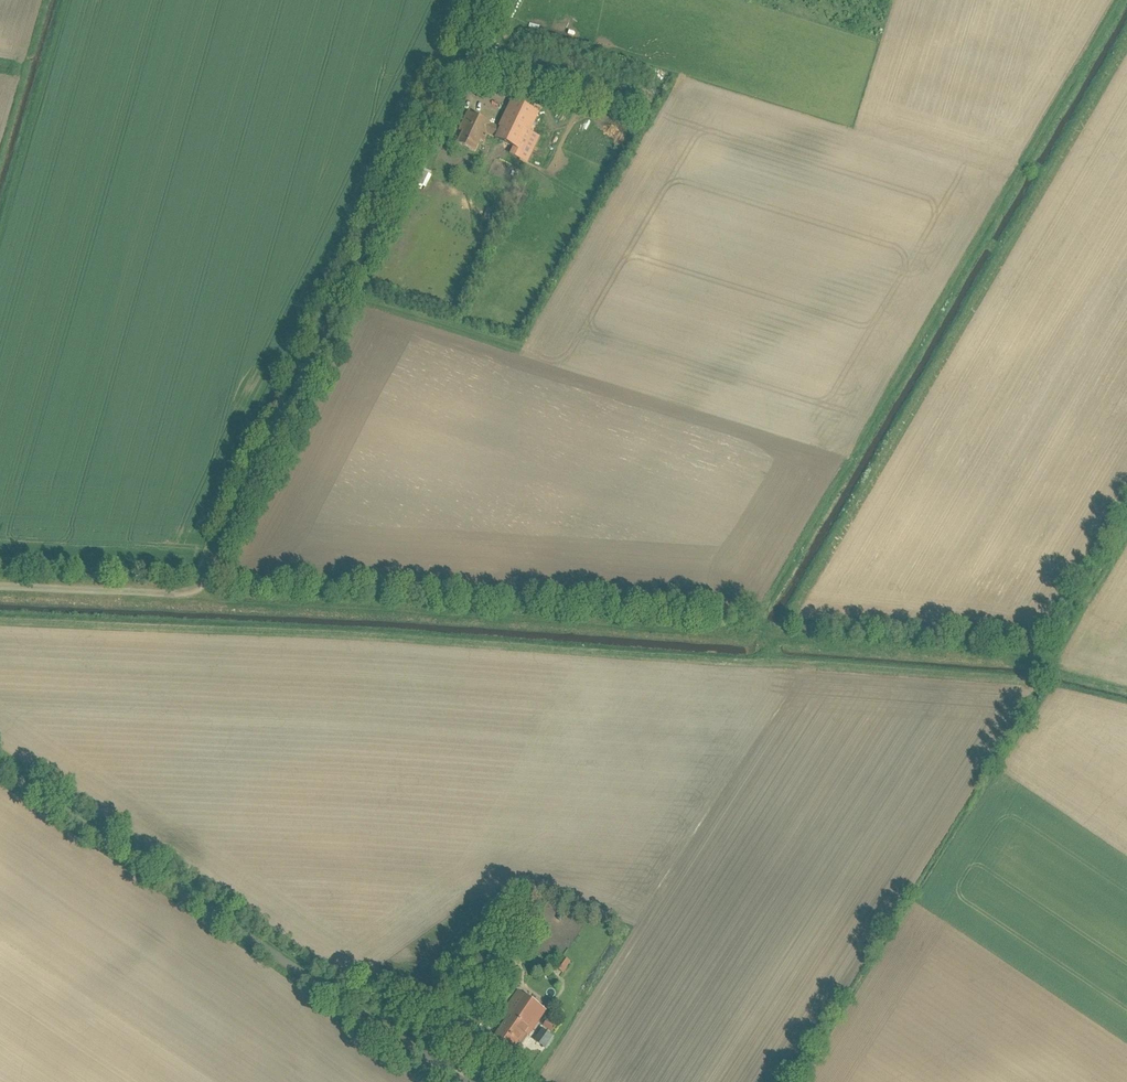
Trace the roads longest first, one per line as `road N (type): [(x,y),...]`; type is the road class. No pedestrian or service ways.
road 1 (unclassified): [(0,587),(195,595),(484,0)]
road 2 (unclassified): [(462,1081),(0,770)]

